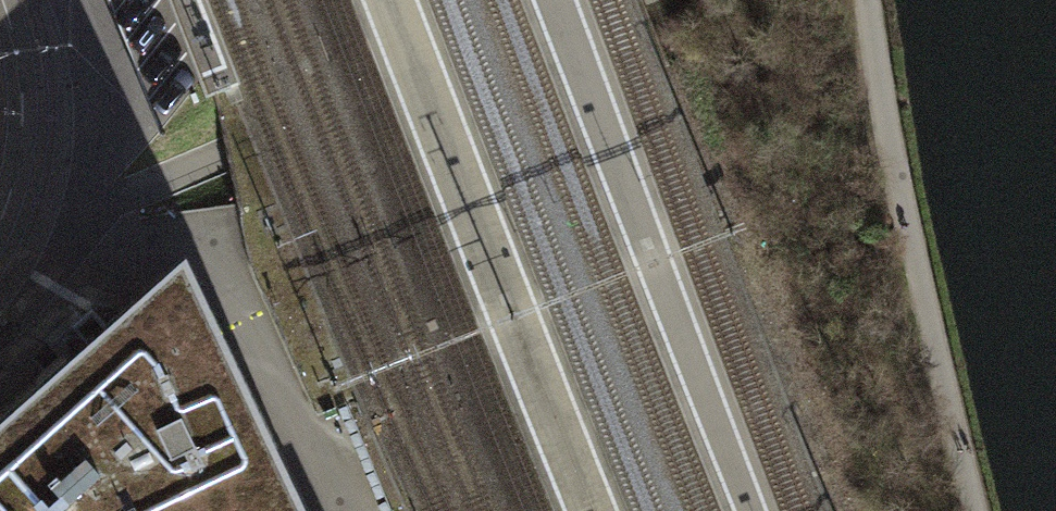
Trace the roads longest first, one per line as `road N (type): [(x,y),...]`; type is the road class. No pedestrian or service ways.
road 1 (track): [(613,0),(105,203)]
road 2 (track): [(867,0),(909,234),(974,510)]
road 3 (residential): [(0,224),(22,130),(22,76),(2,0)]

